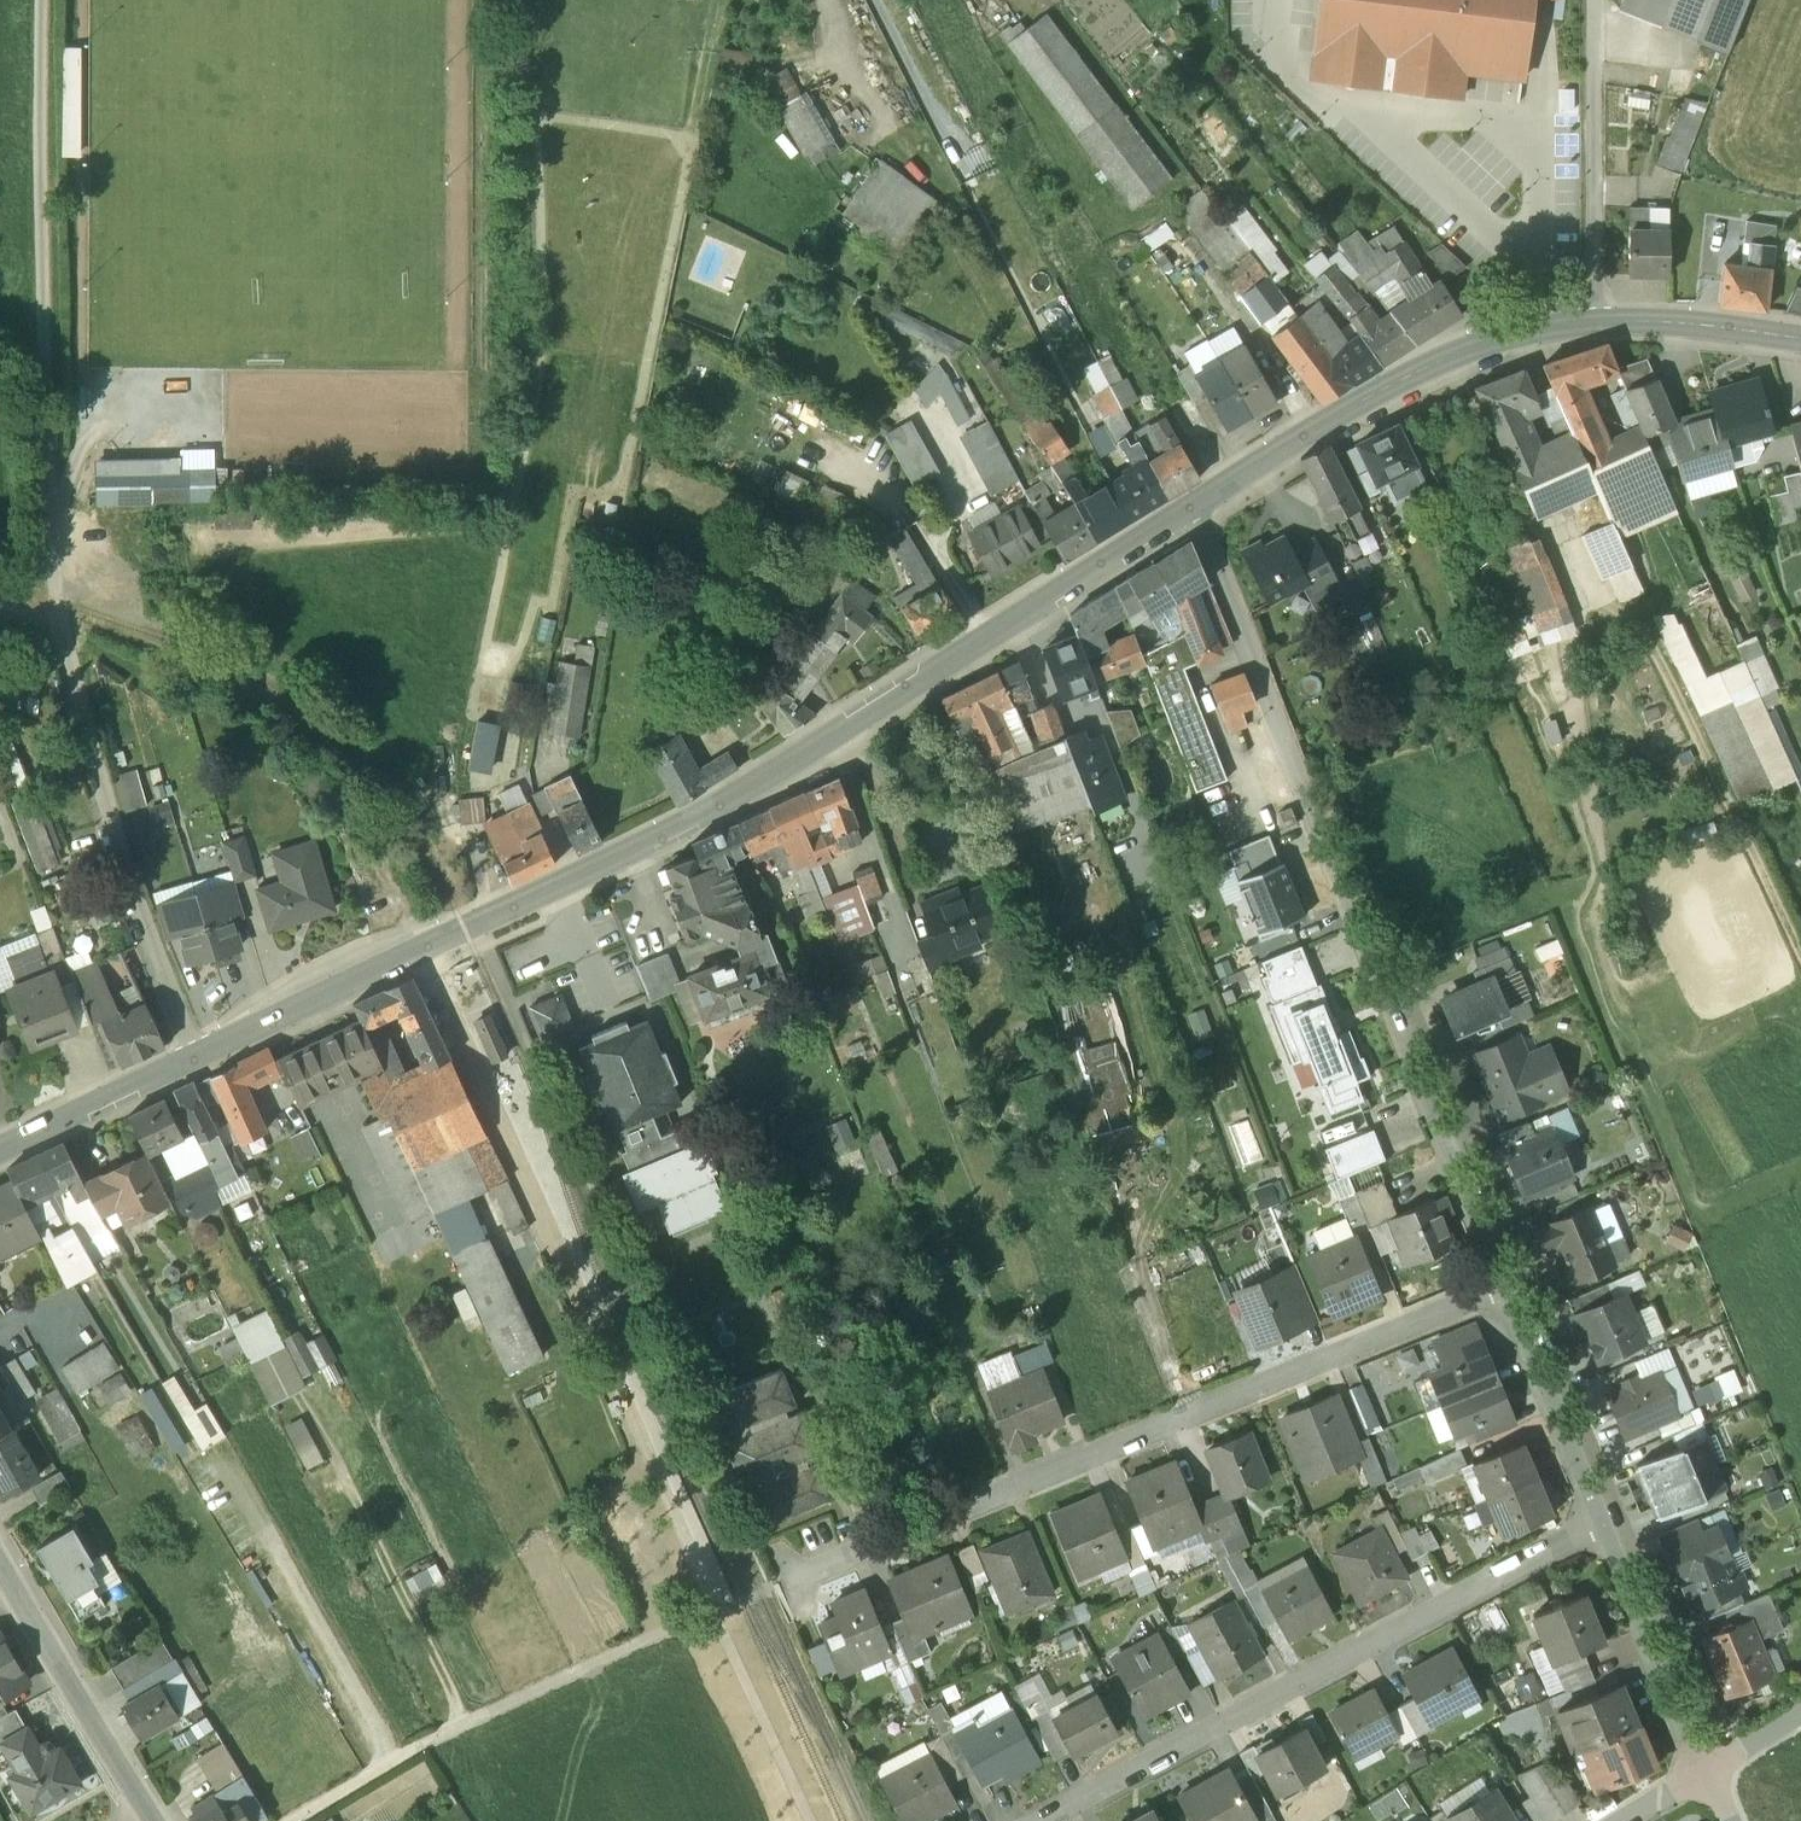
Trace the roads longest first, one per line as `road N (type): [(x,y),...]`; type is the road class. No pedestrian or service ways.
road 1 (tertiary): [(1193,506),(783,768),(669,831),(0,1151)]
road 2 (residential): [(1193,506),(1504,1288)]
road 3 (residential): [(1504,1288),(793,1576)]
road 4 (residential): [(1601,1523),(1044,1820)]
road 5 (track): [(51,497),(43,0)]
road 6 (track): [(1800,941),(1641,625),(1605,614),(1567,540)]
road 7 (track): [(714,1608),(453,1731),(291,1820)]
road 8 (tertiary): [(1593,323),(1529,331),(1388,387),(1193,506)]
road 9 (residential): [(1593,323),(1593,0)]
road 10 (tertiary): [(150,1818),(11,1577)]
road 11 (residential): [(1601,1523),(1708,1770)]
road 12 (residential): [(1504,1288),(1601,1523)]
road 13 (track): [(714,1608),(812,1820)]
road 14 (tertiary): [(1800,339),(1593,323)]
road 15 (track): [(665,1468),(699,1544),(714,1608)]

